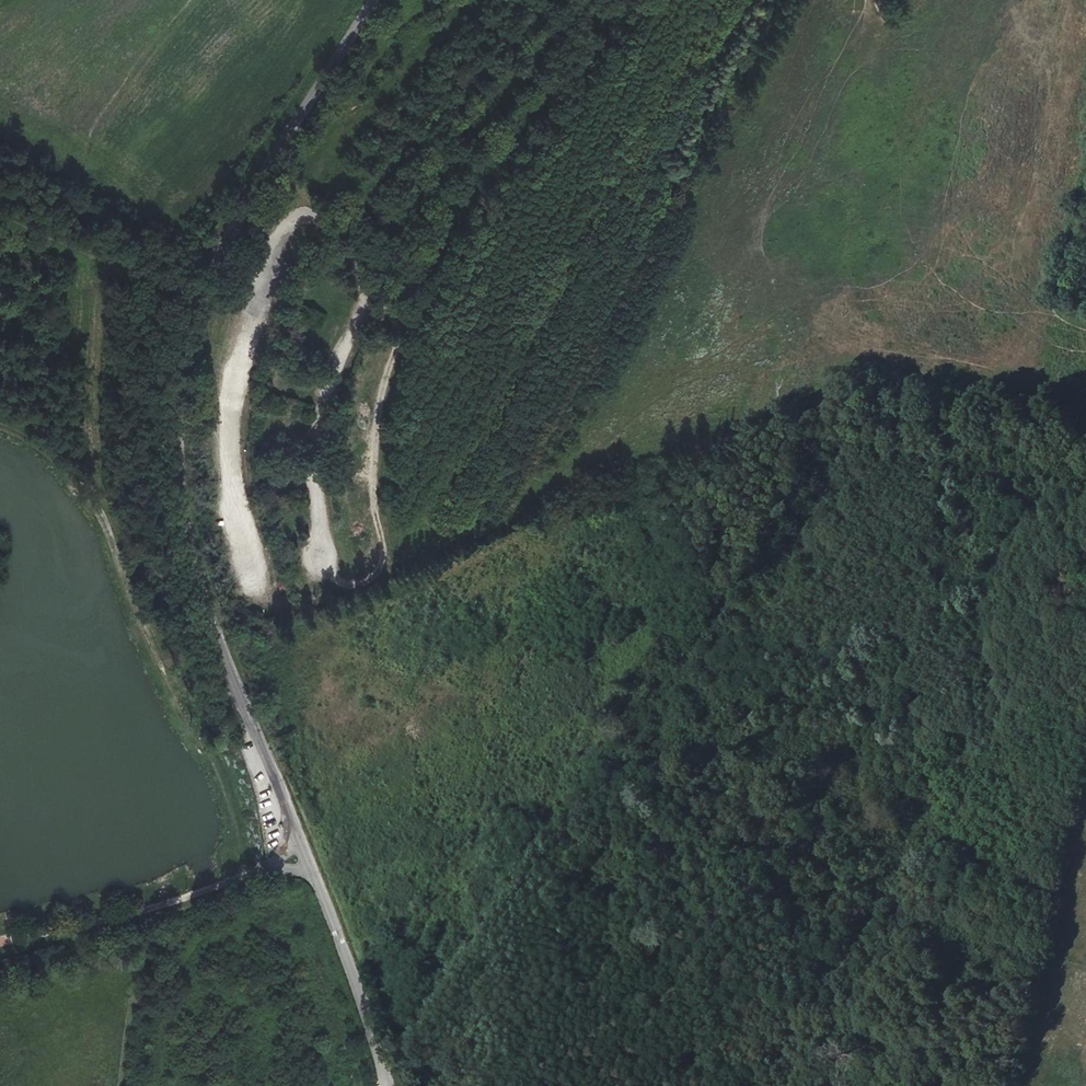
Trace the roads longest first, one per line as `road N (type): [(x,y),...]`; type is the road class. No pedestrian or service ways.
road 1 (unclassified): [(372,0),(234,208),(179,407),(178,464),(212,624),(339,938),(389,1085)]
road 2 (track): [(304,854),(178,899),(0,941)]

